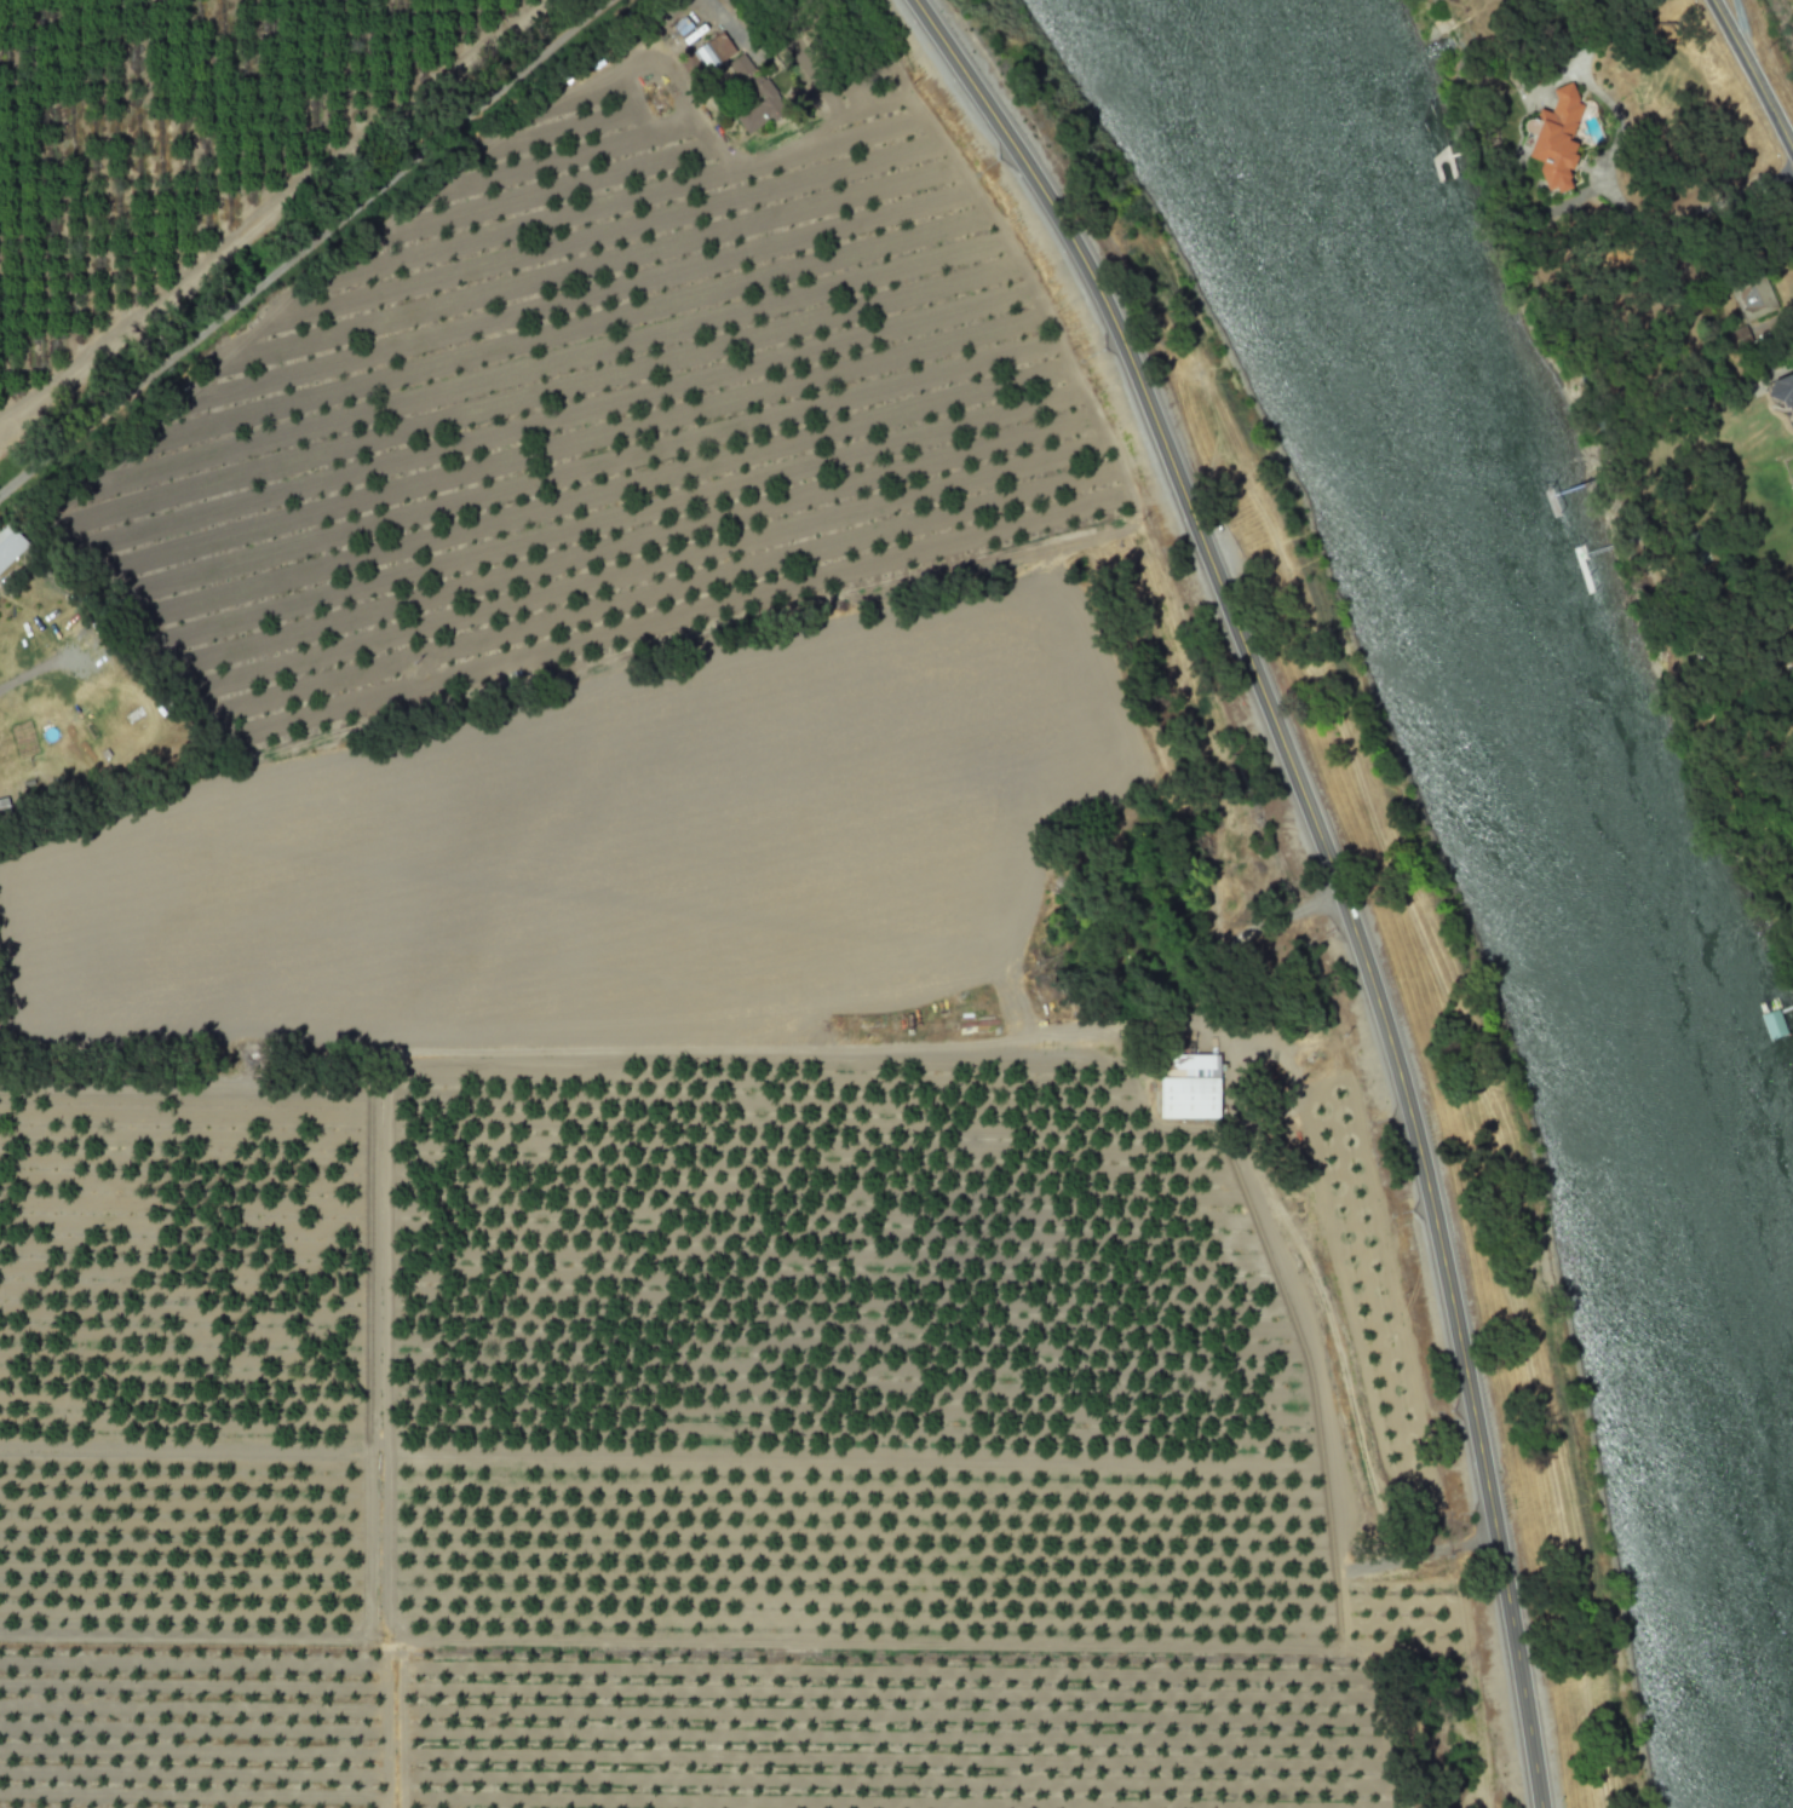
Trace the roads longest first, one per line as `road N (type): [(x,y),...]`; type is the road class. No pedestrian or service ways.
road 1 (secondary): [(1545,1807),(1449,1290),(1409,1112),(1360,950),(1107,311),(1070,241),(910,0)]
road 2 (residential): [(0,494),(608,0)]
road 3 (secondary): [(1792,145),(1717,0)]

